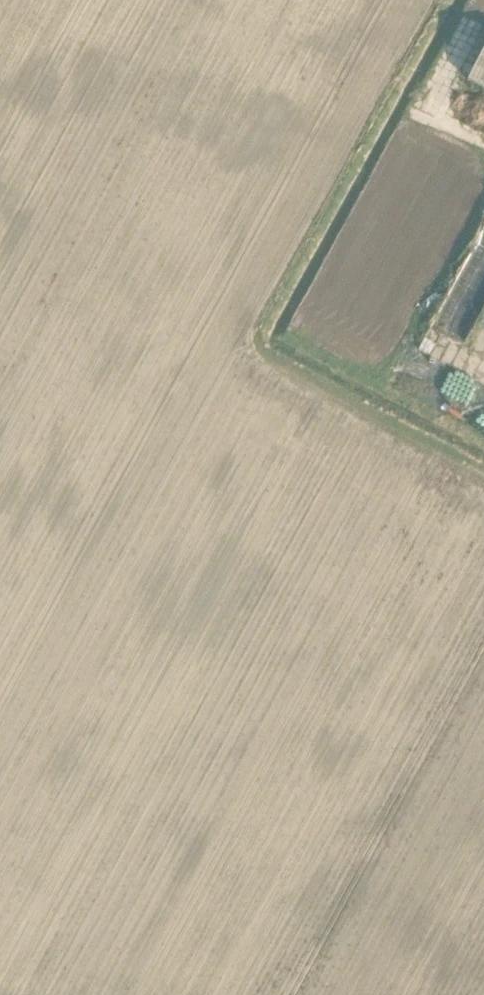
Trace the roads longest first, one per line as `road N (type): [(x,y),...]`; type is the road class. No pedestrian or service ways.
road 1 (track): [(145,0),(483,142)]

